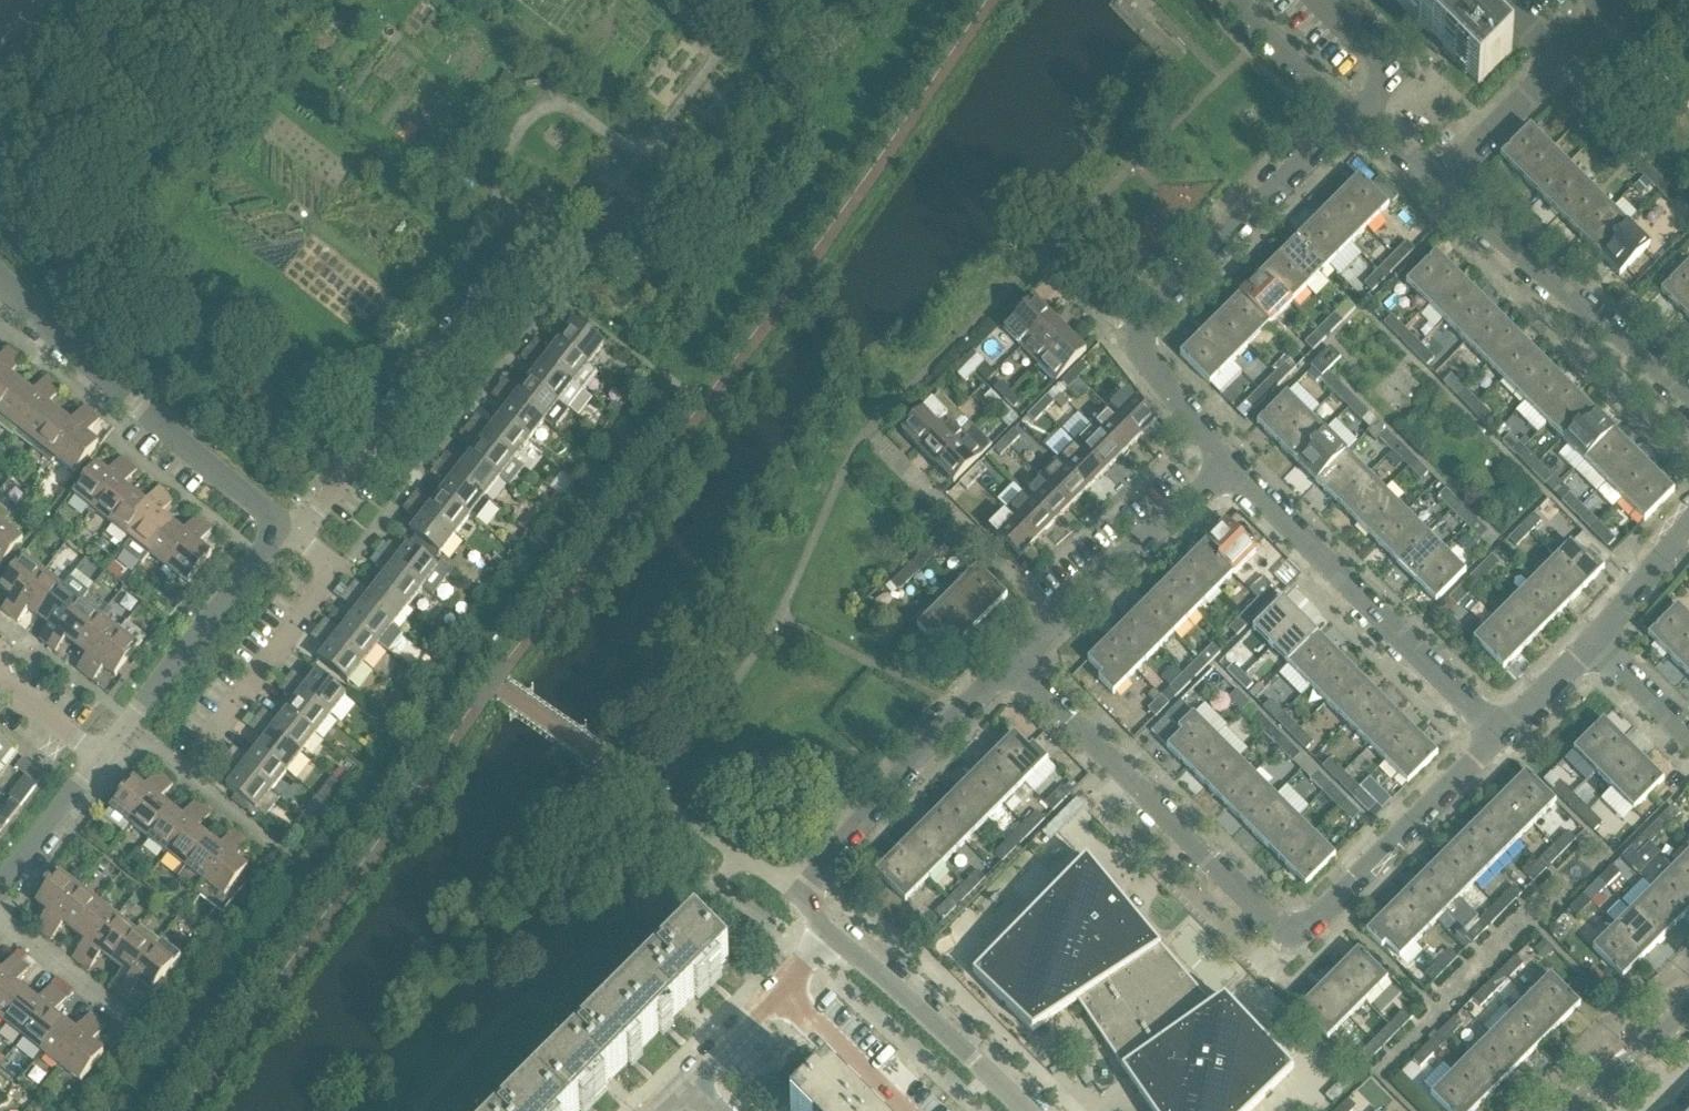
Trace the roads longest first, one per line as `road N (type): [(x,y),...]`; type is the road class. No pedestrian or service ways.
road 1 (residential): [(1229,466),(1128,346),(1356,122)]
road 2 (residential): [(1289,953),(1012,661)]
road 3 (residential): [(1499,735),(1229,466)]
road 4 (residential): [(279,531),(0,287)]
road 5 (residential): [(829,936),(803,896),(825,859),(1012,661)]
road 6 (residential): [(299,534),(500,278)]
road 7 (residential): [(1688,392),(1439,194)]
road 8 (residential): [(1289,953),(1499,735)]
road 9 (residential): [(185,773),(332,564),(299,534)]
road 10 (residential): [(1012,661),(1229,466)]
road 11 (residential): [(99,757),(279,531)]
road 12 (residential): [(1021,1110),(958,1044),(829,936)]
road 13 (residential): [(1439,194),(1561,61)]
road 14 (residential): [(904,1110),(775,990)]
road 15 (residential): [(1356,122),(1237,0)]
road 16 (residential): [(0,887),(99,757)]
road 17 (residential): [(1356,122),(1375,90),(1376,62),(1314,0)]
road 18 (residential): [(1591,649),(1688,531)]
road 19 (residential): [(1688,1011),(1573,1110)]
road 20 (residential): [(1688,746),(1591,649)]
road 21 (residential): [(104,1005),(0,918)]
road 22 (residential): [(680,1083),(775,990)]
road 23 (secondary): [(0,90),(92,0)]
road 24 (residential): [(1499,735),(1591,649)]
road 25 (residential): [(99,757),(0,680)]

